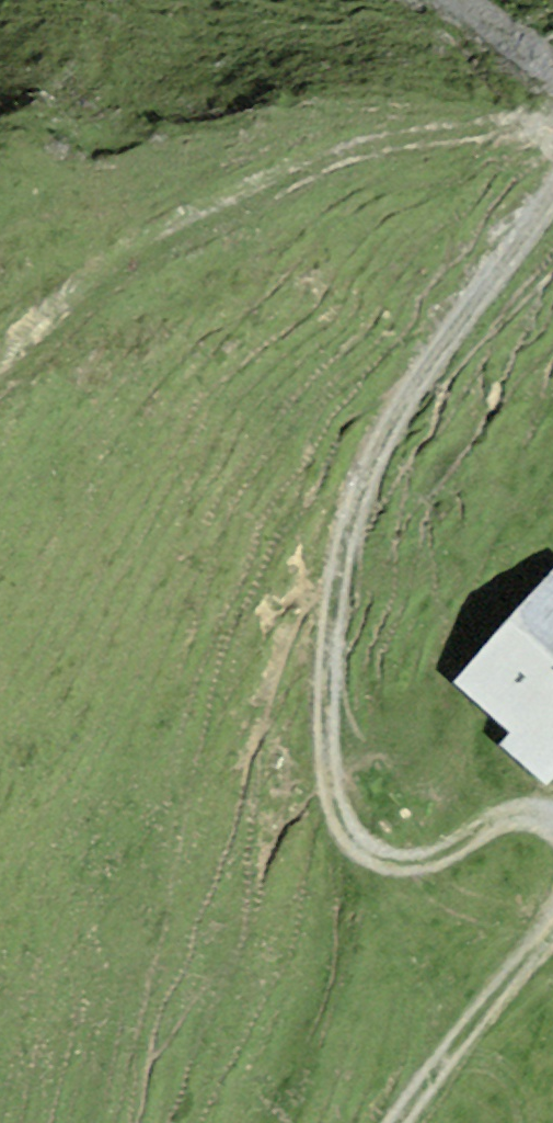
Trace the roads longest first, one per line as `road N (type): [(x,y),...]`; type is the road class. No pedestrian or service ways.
road 1 (track): [(552,207),(372,476),(338,633),(327,757),(352,849),(421,867),(494,826),(552,827)]
road 2 (track): [(552,945),(414,1122)]
road 3 (track): [(417,0),(552,93)]

